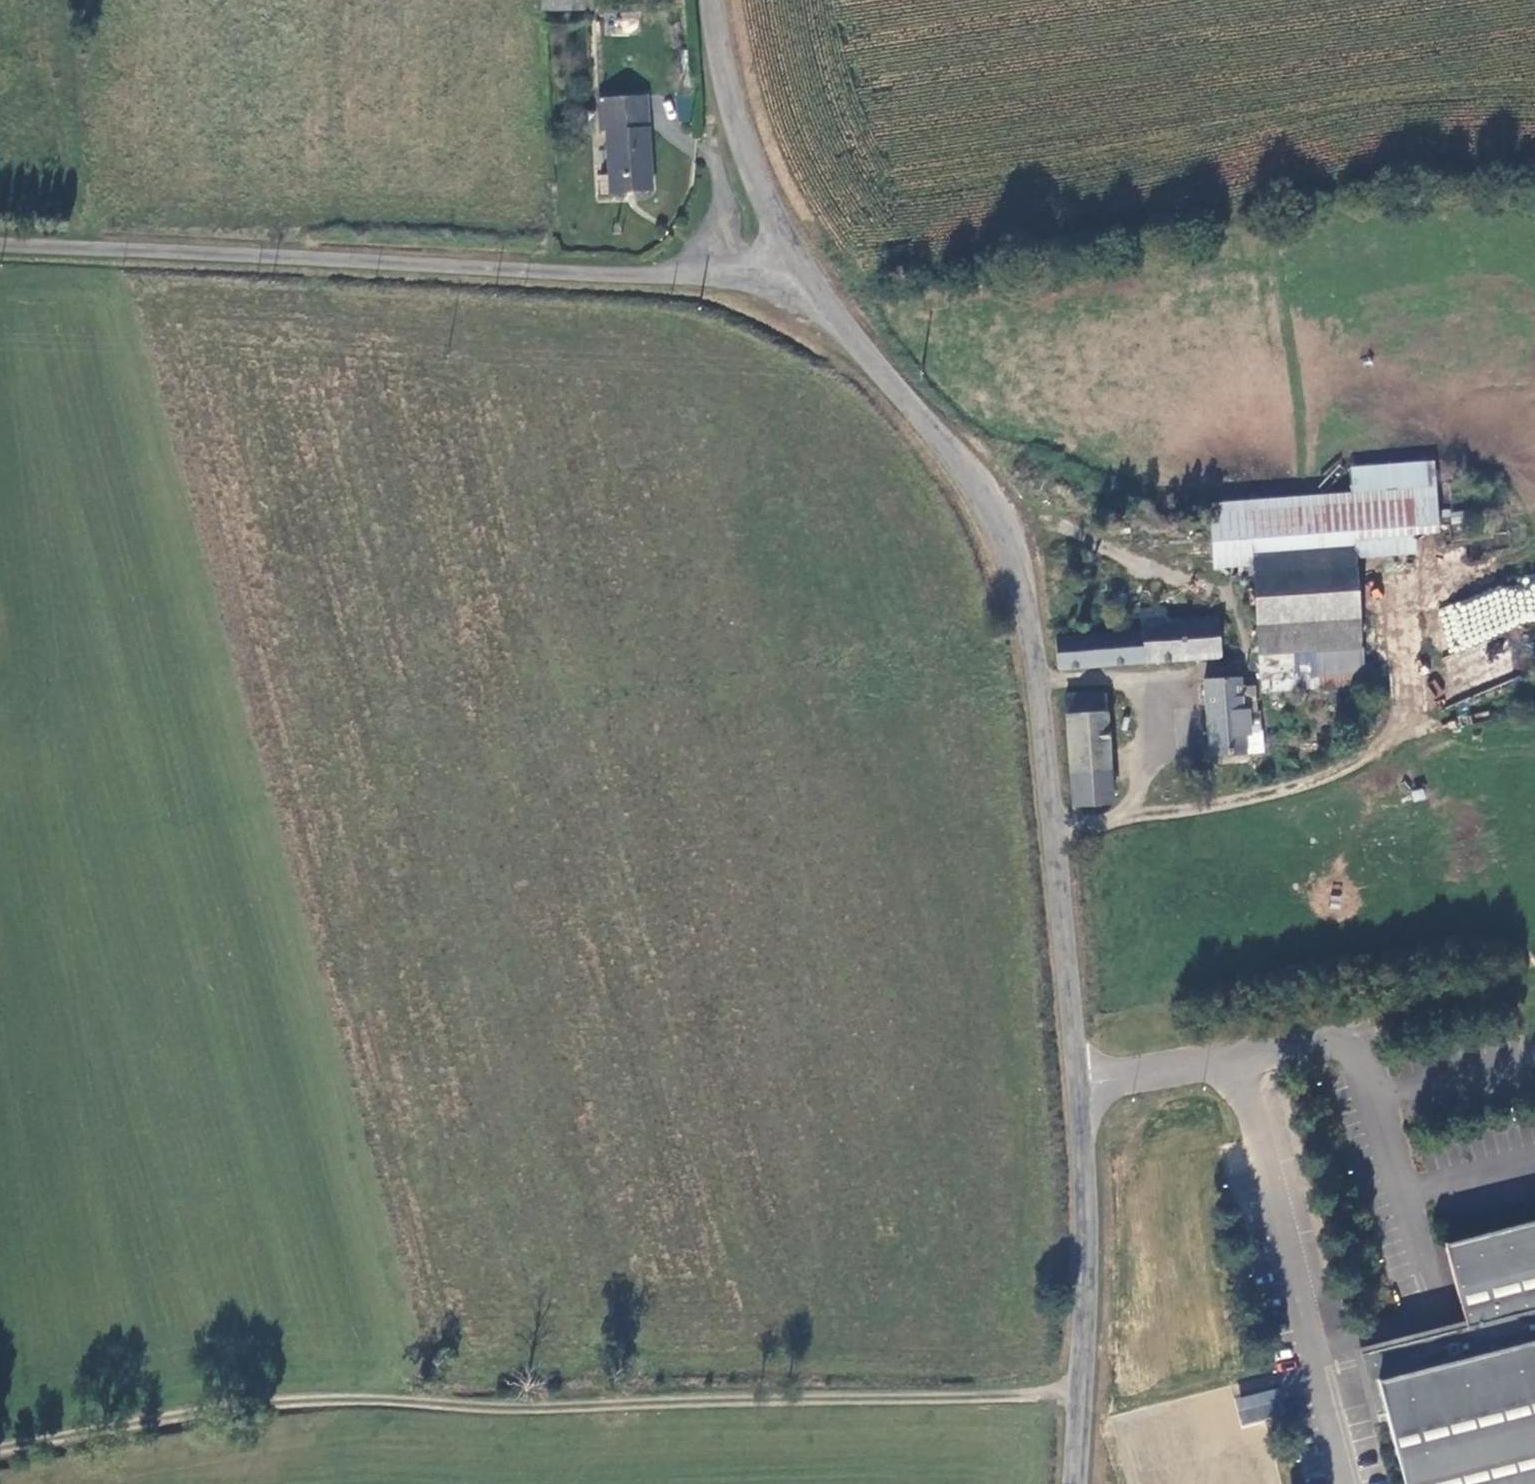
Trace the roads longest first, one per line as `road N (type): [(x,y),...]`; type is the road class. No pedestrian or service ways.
road 1 (tertiary): [(1073,1483),(1083,1156),(1025,604),(988,503),(810,277)]
road 2 (track): [(0,1451),(292,1403),(502,1412),(1079,1394)]
road 3 (unclassified): [(810,277),(0,244)]
road 4 (tertiary): [(810,277),(781,230),(739,127),(713,0)]

